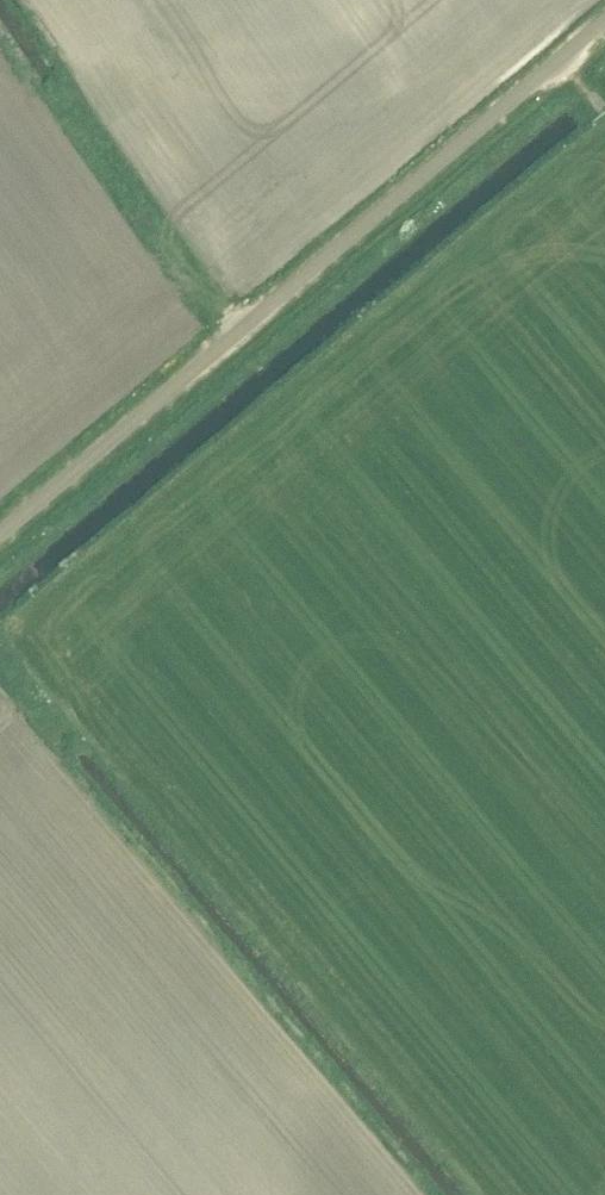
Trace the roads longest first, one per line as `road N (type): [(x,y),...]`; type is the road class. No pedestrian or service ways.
road 1 (unclassified): [(604,19),(0,533)]

